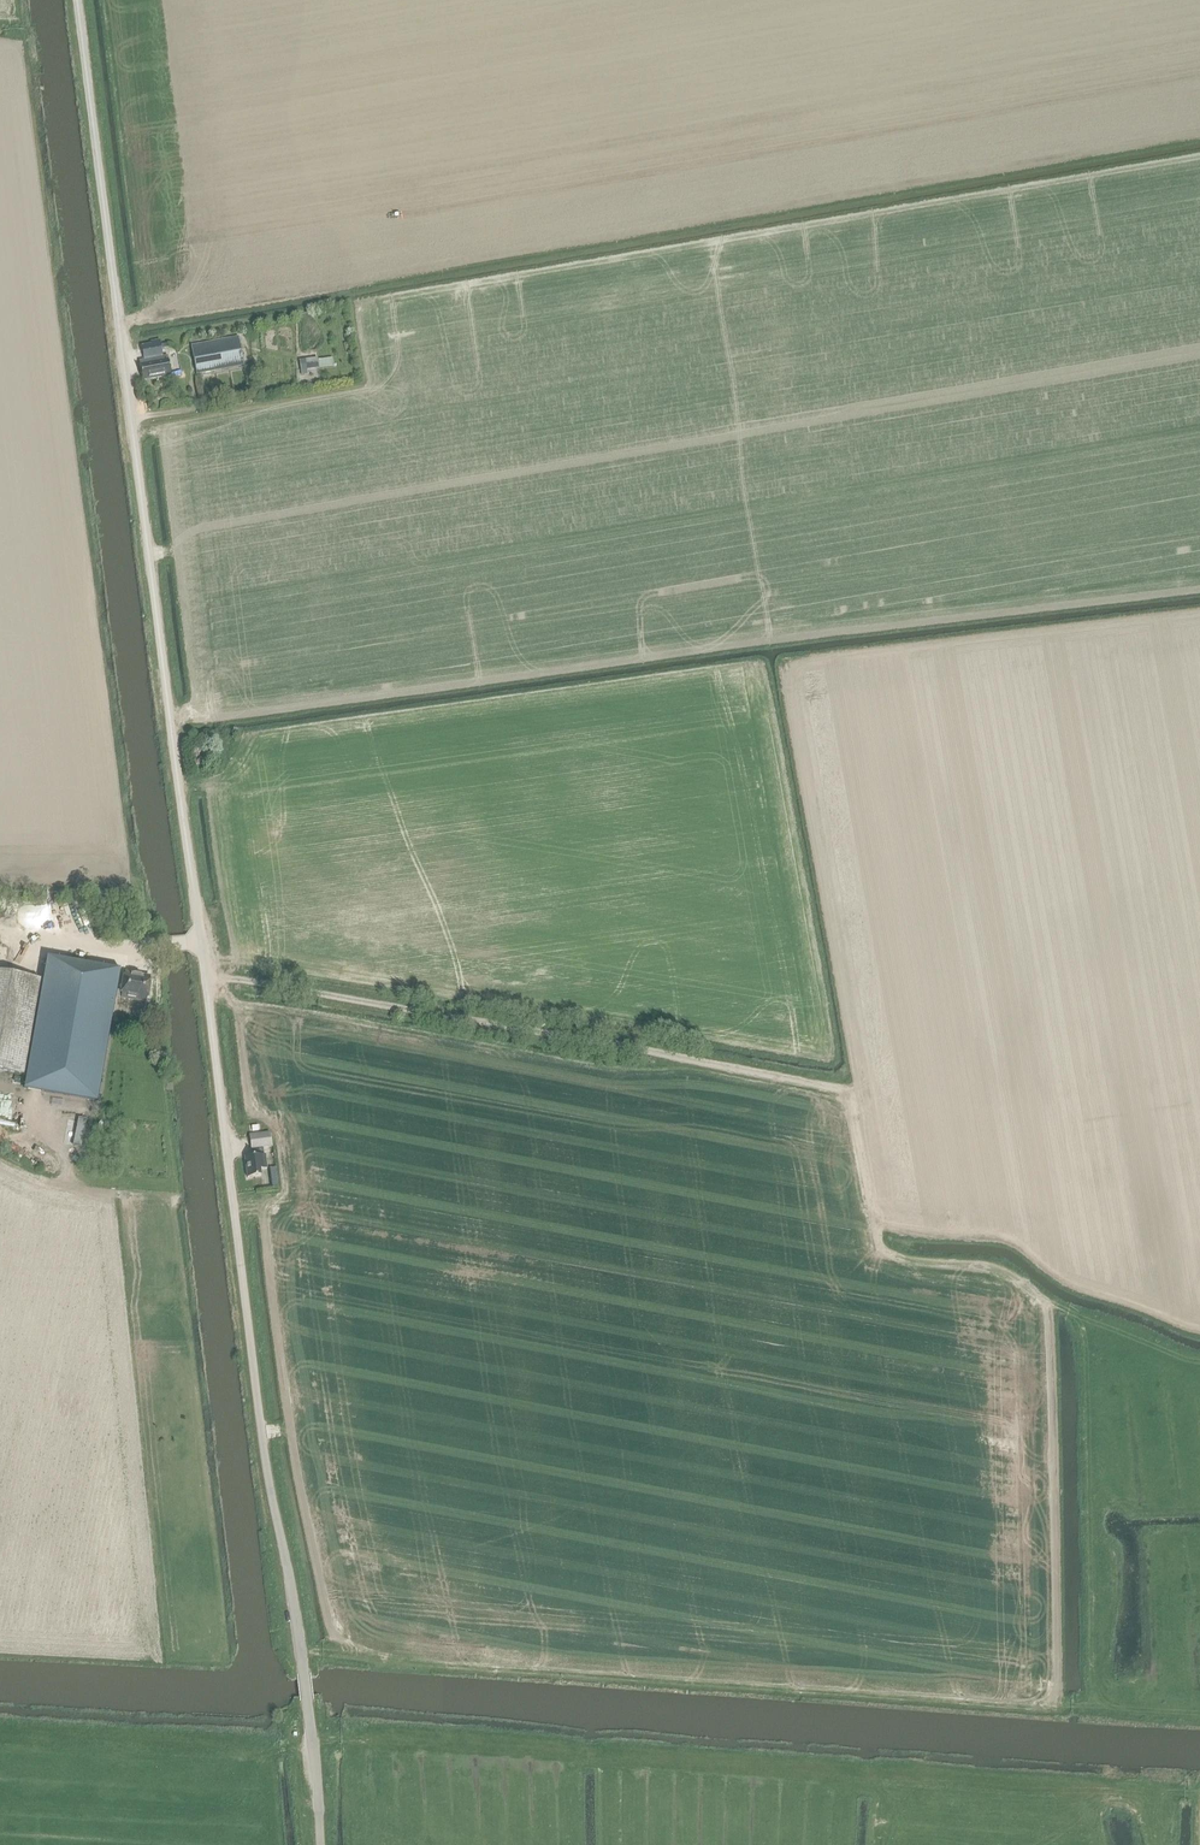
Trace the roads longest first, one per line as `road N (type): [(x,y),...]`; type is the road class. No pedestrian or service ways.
road 1 (unclassified): [(320,1844),(77,0)]

